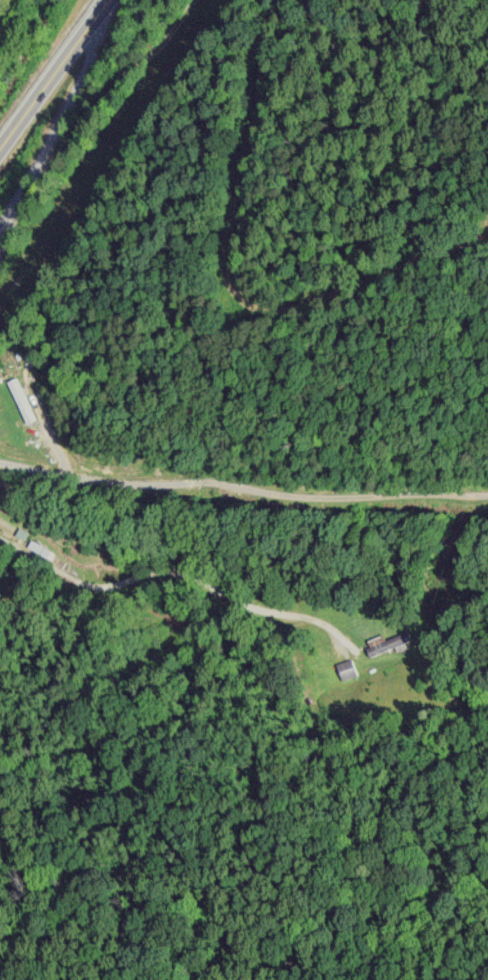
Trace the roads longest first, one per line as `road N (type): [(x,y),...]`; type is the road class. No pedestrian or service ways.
road 1 (track): [(0,470),(314,503),(487,499)]
road 2 (residential): [(99,12),(108,23),(0,236)]
road 3 (primary): [(0,150),(109,0)]

